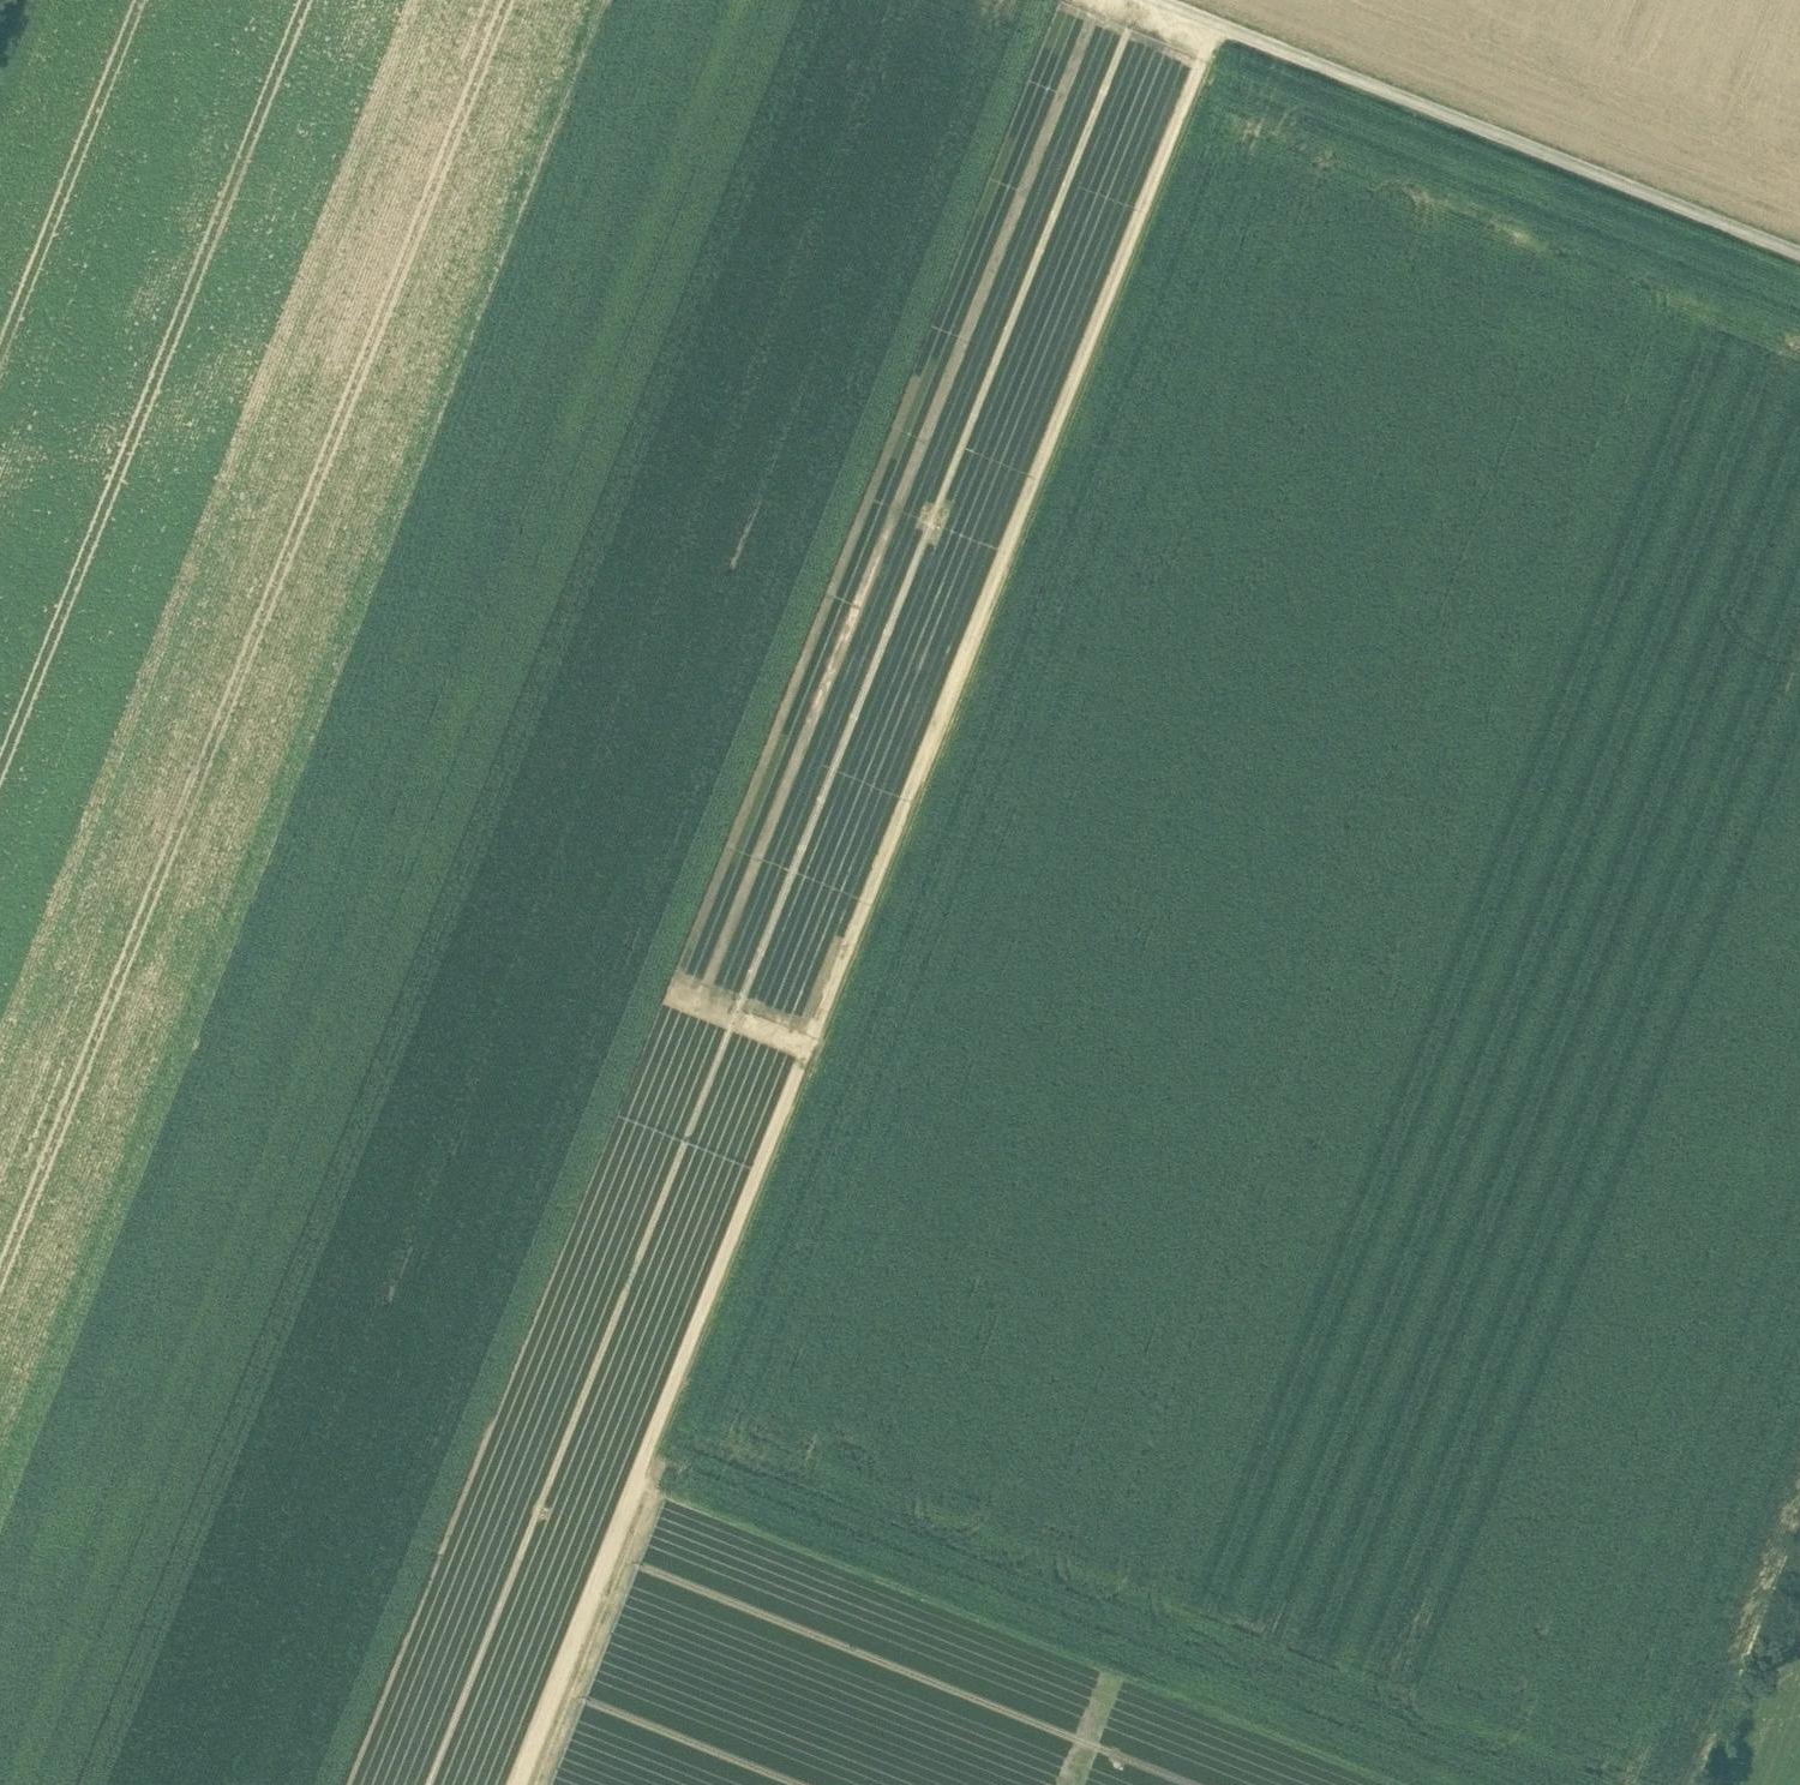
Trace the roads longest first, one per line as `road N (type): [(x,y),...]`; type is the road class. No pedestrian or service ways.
road 1 (track): [(1159,0),(1799,251)]

